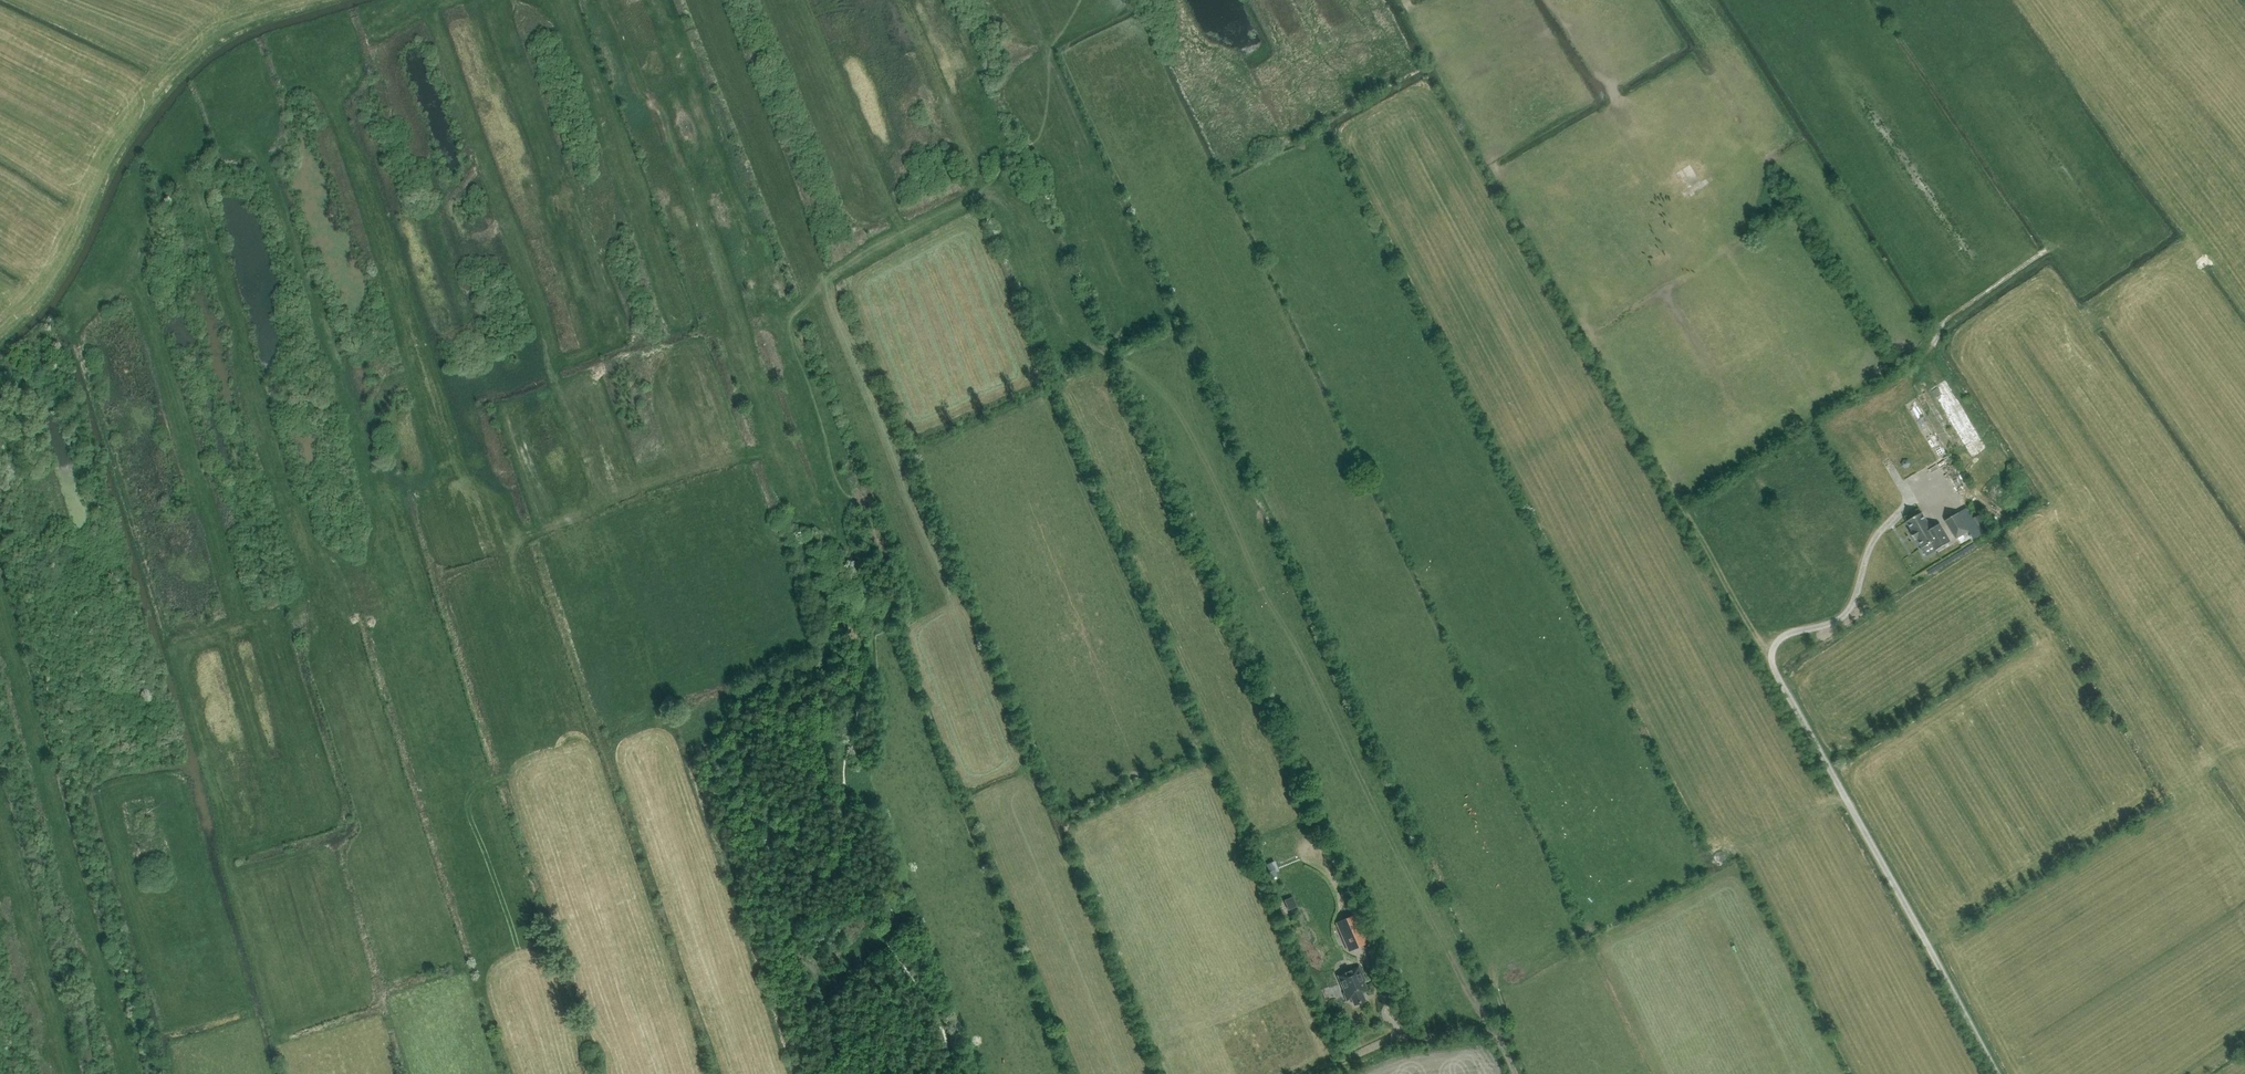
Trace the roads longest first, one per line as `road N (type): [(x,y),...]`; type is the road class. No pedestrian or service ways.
road 1 (track): [(1515,1073),(1483,1031),(1407,1035),(1313,1073)]

